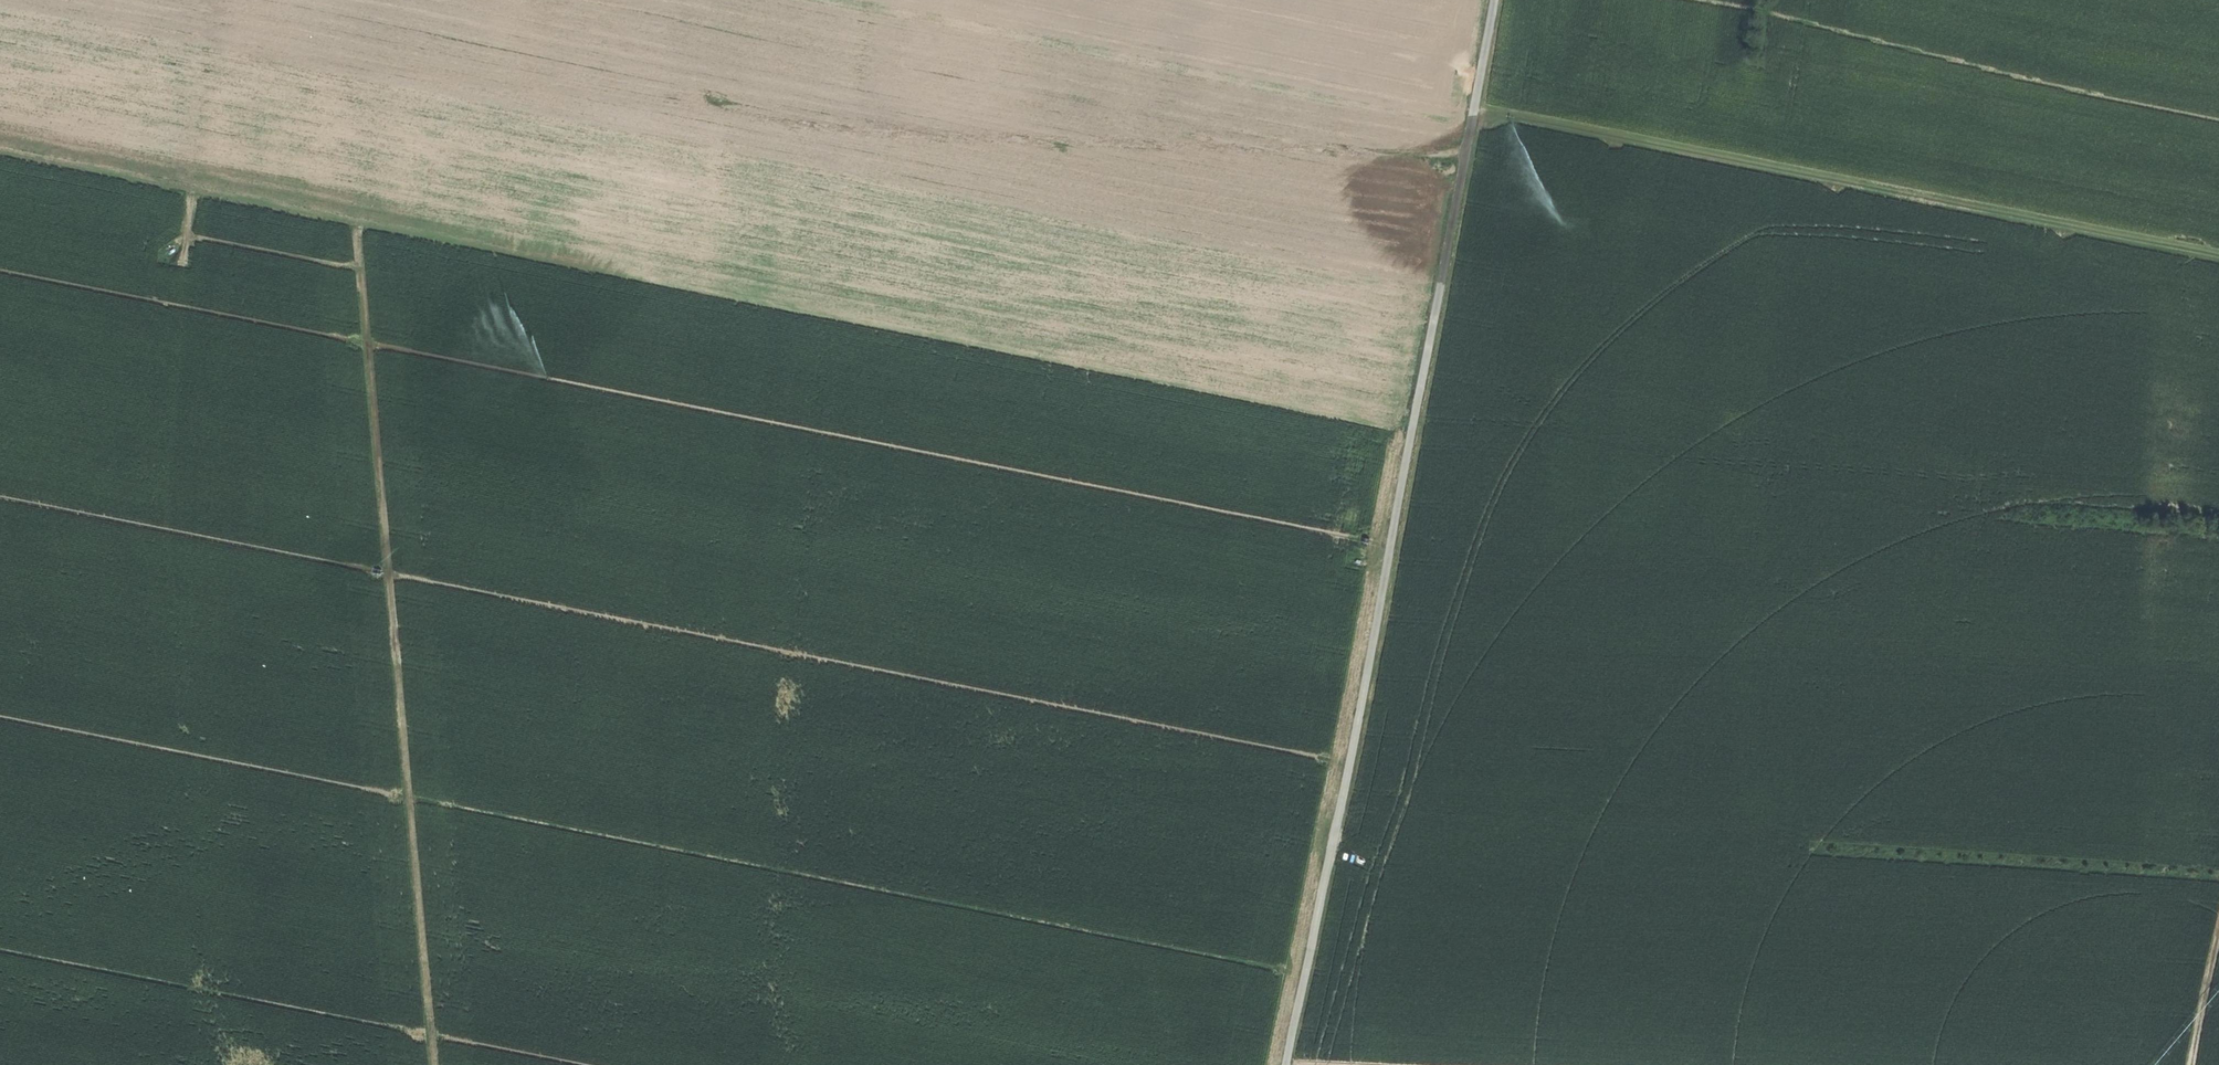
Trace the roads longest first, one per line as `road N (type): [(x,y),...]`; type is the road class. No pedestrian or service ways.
road 1 (track): [(203,0),(168,558),(187,664),(209,965),(278,1064)]
road 2 (track): [(1287,1064),(1494,0)]
road 3 (track): [(2192,1064),(2218,937)]

